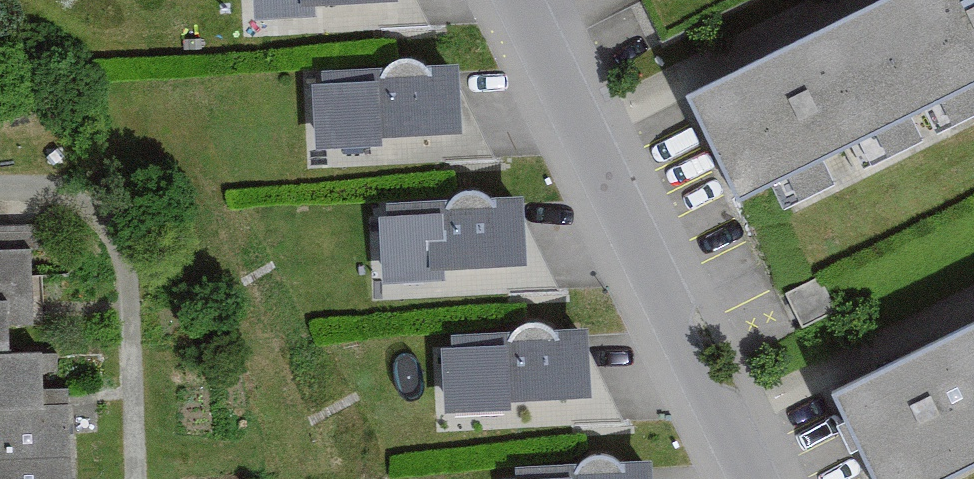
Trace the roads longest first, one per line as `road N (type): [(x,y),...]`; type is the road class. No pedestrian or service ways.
road 1 (residential): [(526,0),(761,478)]

